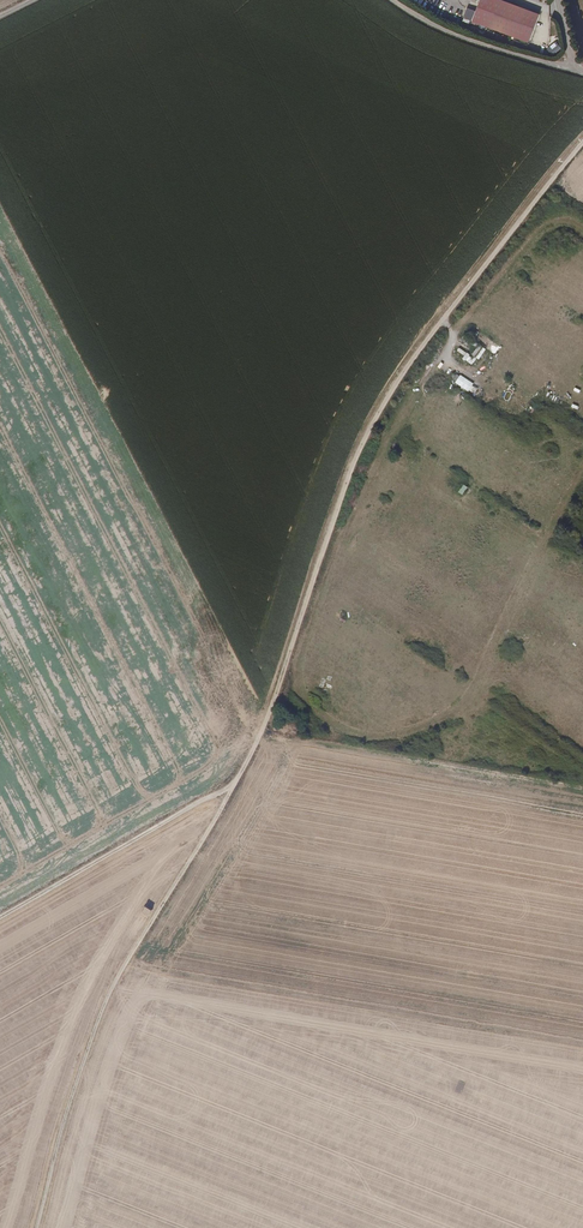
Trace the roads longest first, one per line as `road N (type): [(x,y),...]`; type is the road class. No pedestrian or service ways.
road 1 (track): [(0,919),(234,785)]
road 2 (track): [(393,0),(463,38),(573,68)]

